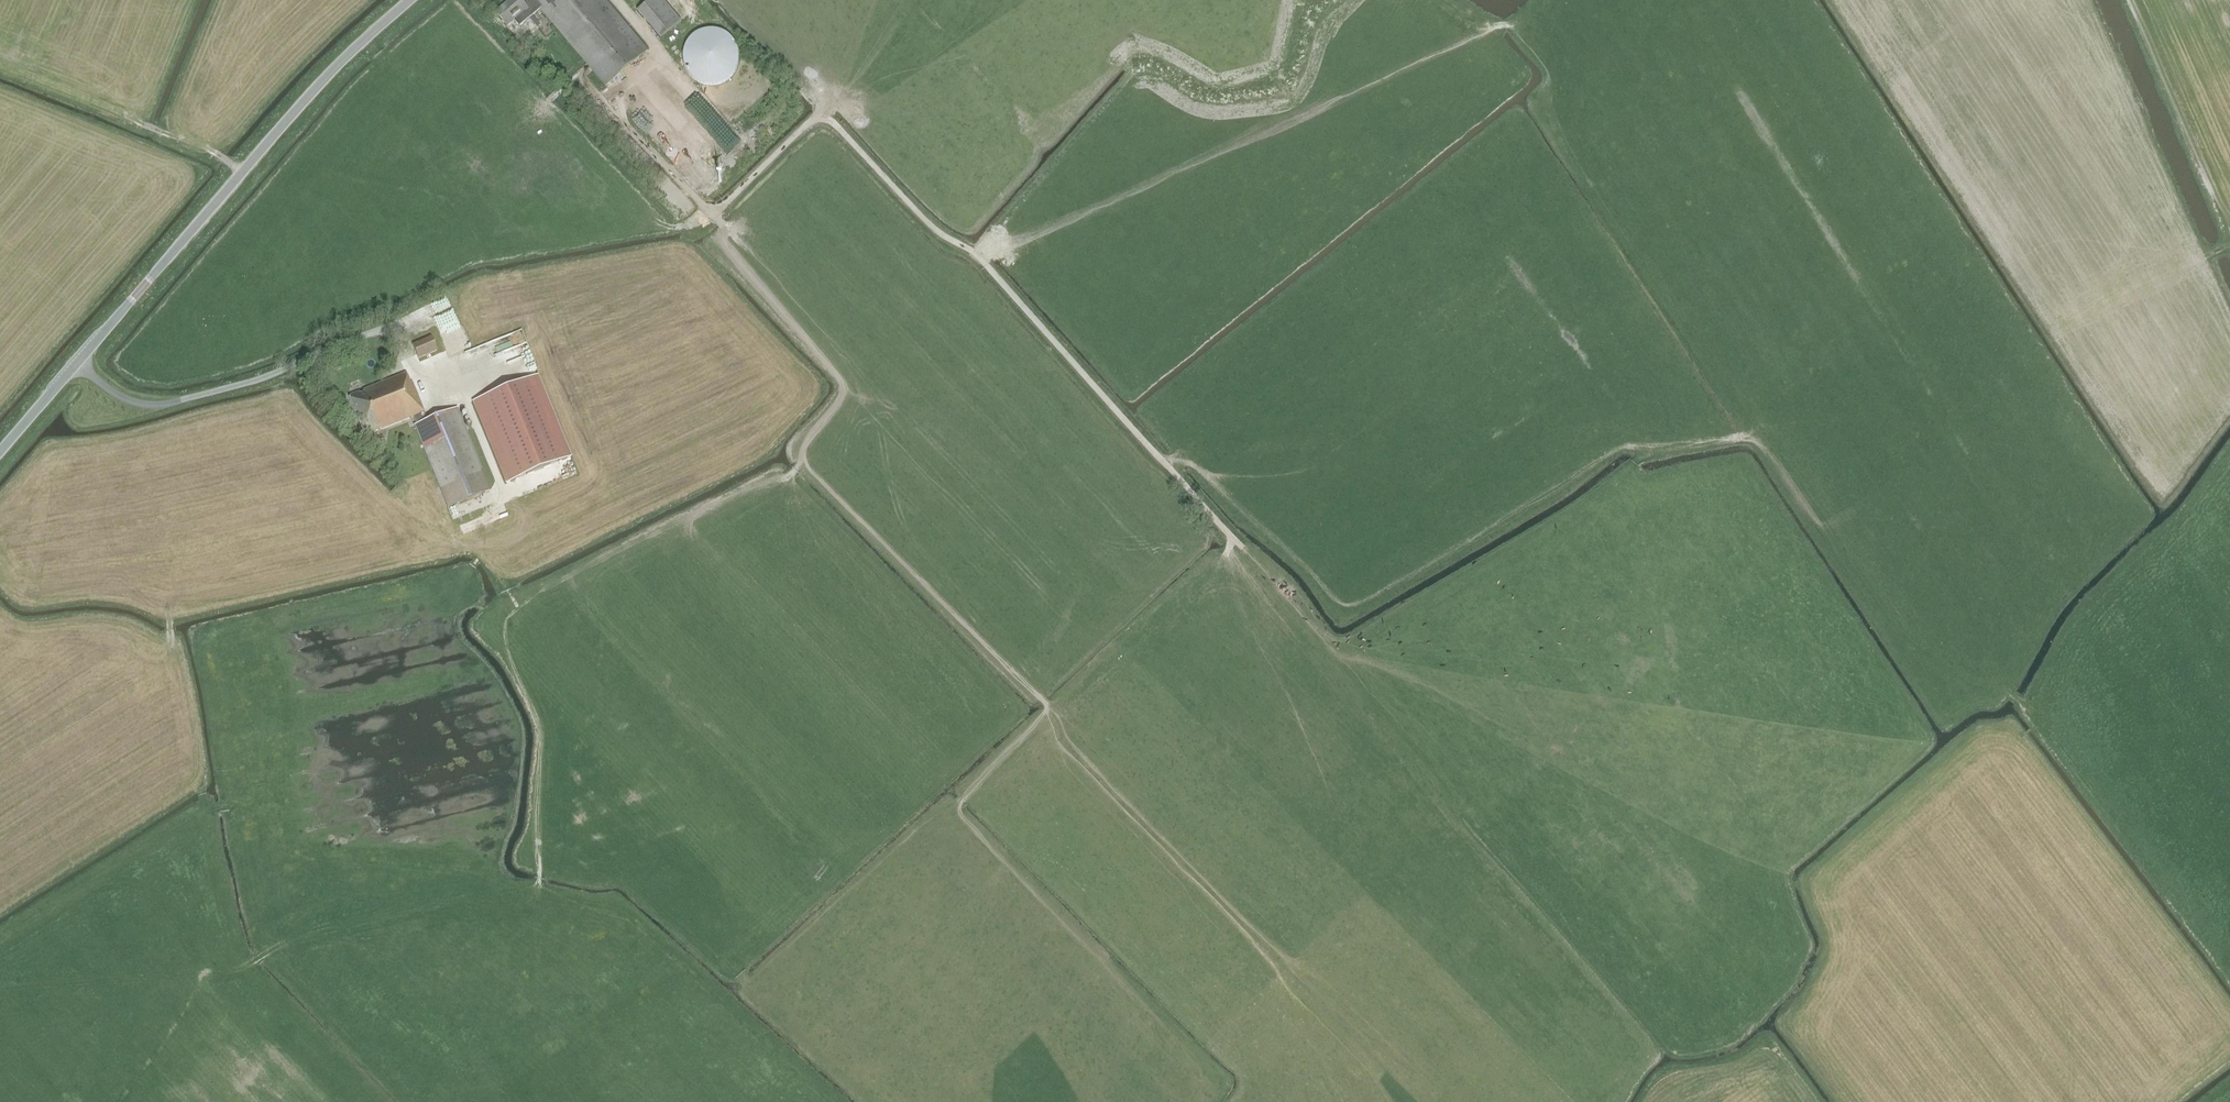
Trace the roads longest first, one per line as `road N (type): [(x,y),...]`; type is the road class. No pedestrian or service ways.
road 1 (track): [(663,55),(620,91),(624,119),(713,213),(816,119),(835,122),(944,236),(982,261),(1244,548)]
road 2 (tertiary): [(0,452),(348,54),(411,0)]
road 3 (track): [(245,171),(0,64)]

